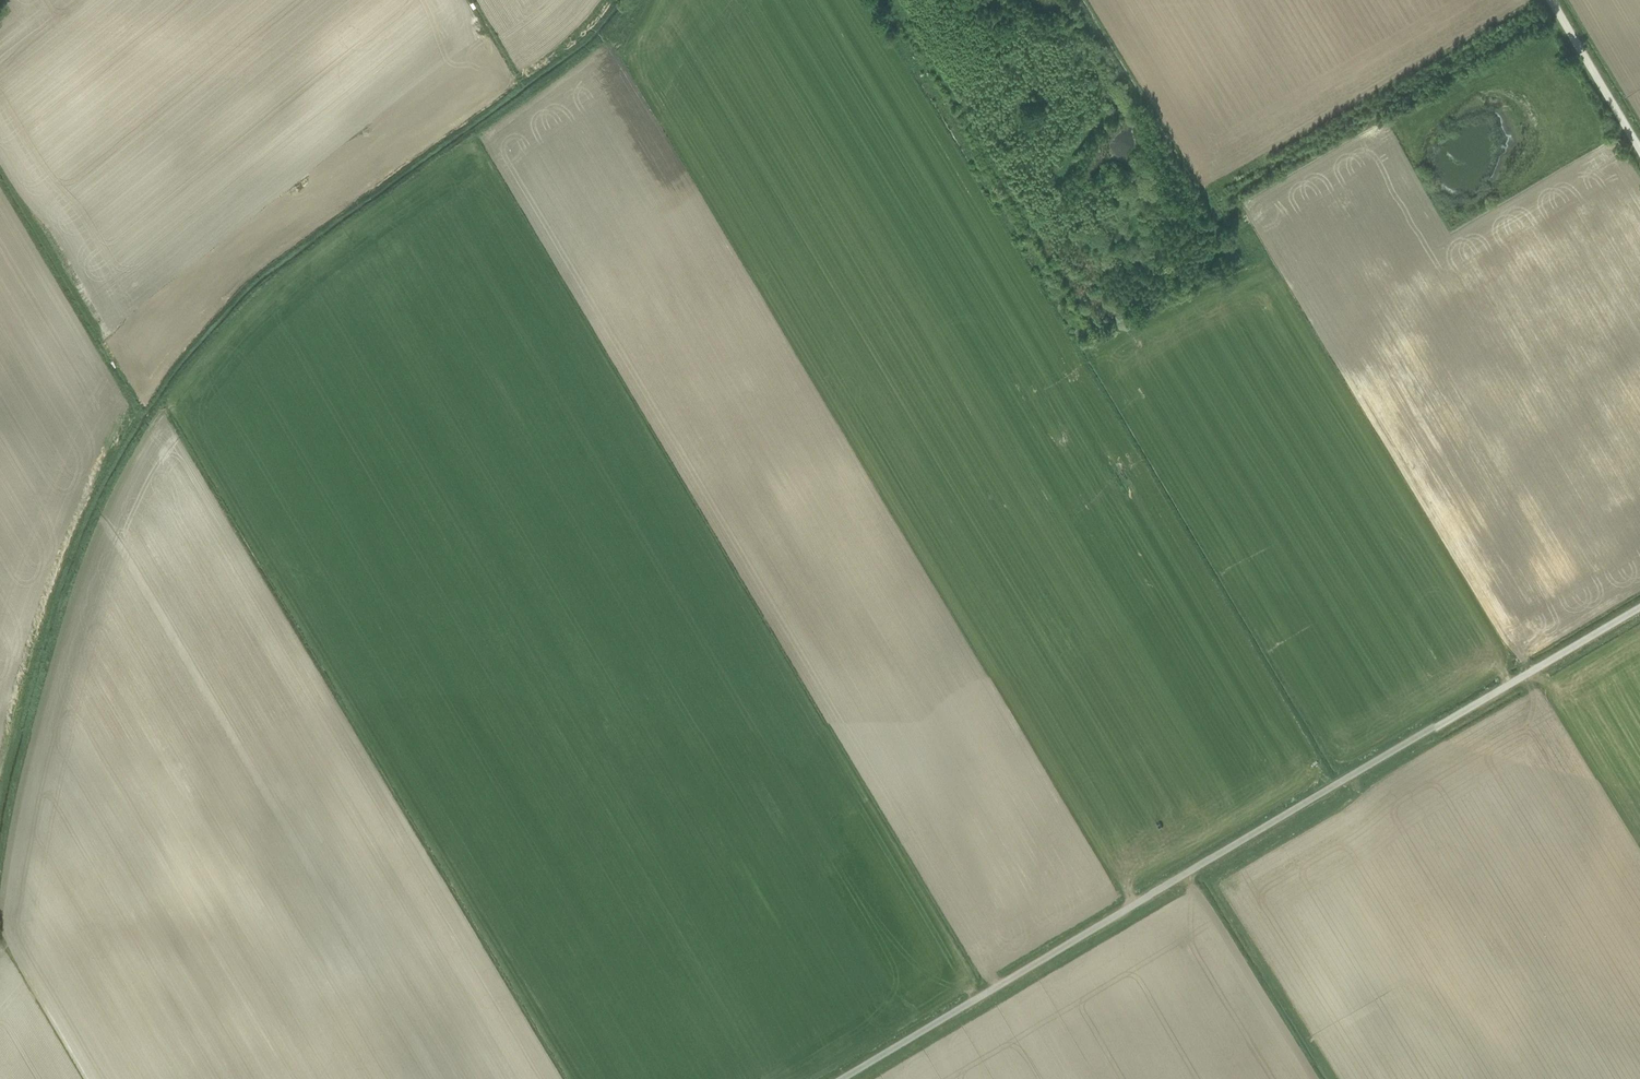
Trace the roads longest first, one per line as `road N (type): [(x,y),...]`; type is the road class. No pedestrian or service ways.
road 1 (unclassified): [(847,1078),(1639,608)]
road 2 (track): [(1639,146),(1554,0)]

